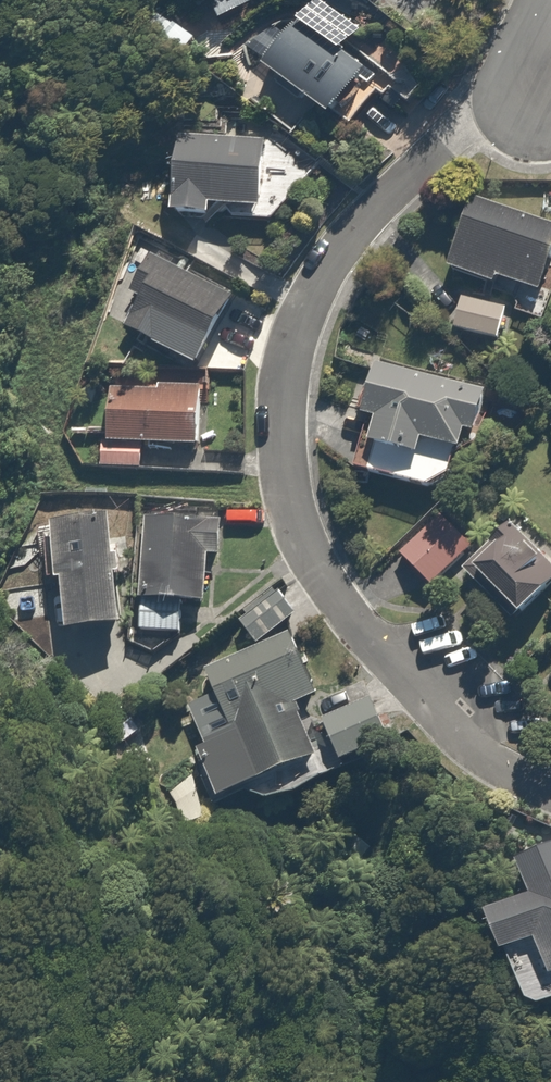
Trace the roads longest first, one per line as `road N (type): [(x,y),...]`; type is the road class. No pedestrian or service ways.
road 1 (residential): [(550,0),(537,46),(535,107),(482,122),(388,207),(323,294),(304,337),(292,435),(304,535),(322,579),(458,736),(550,791)]

